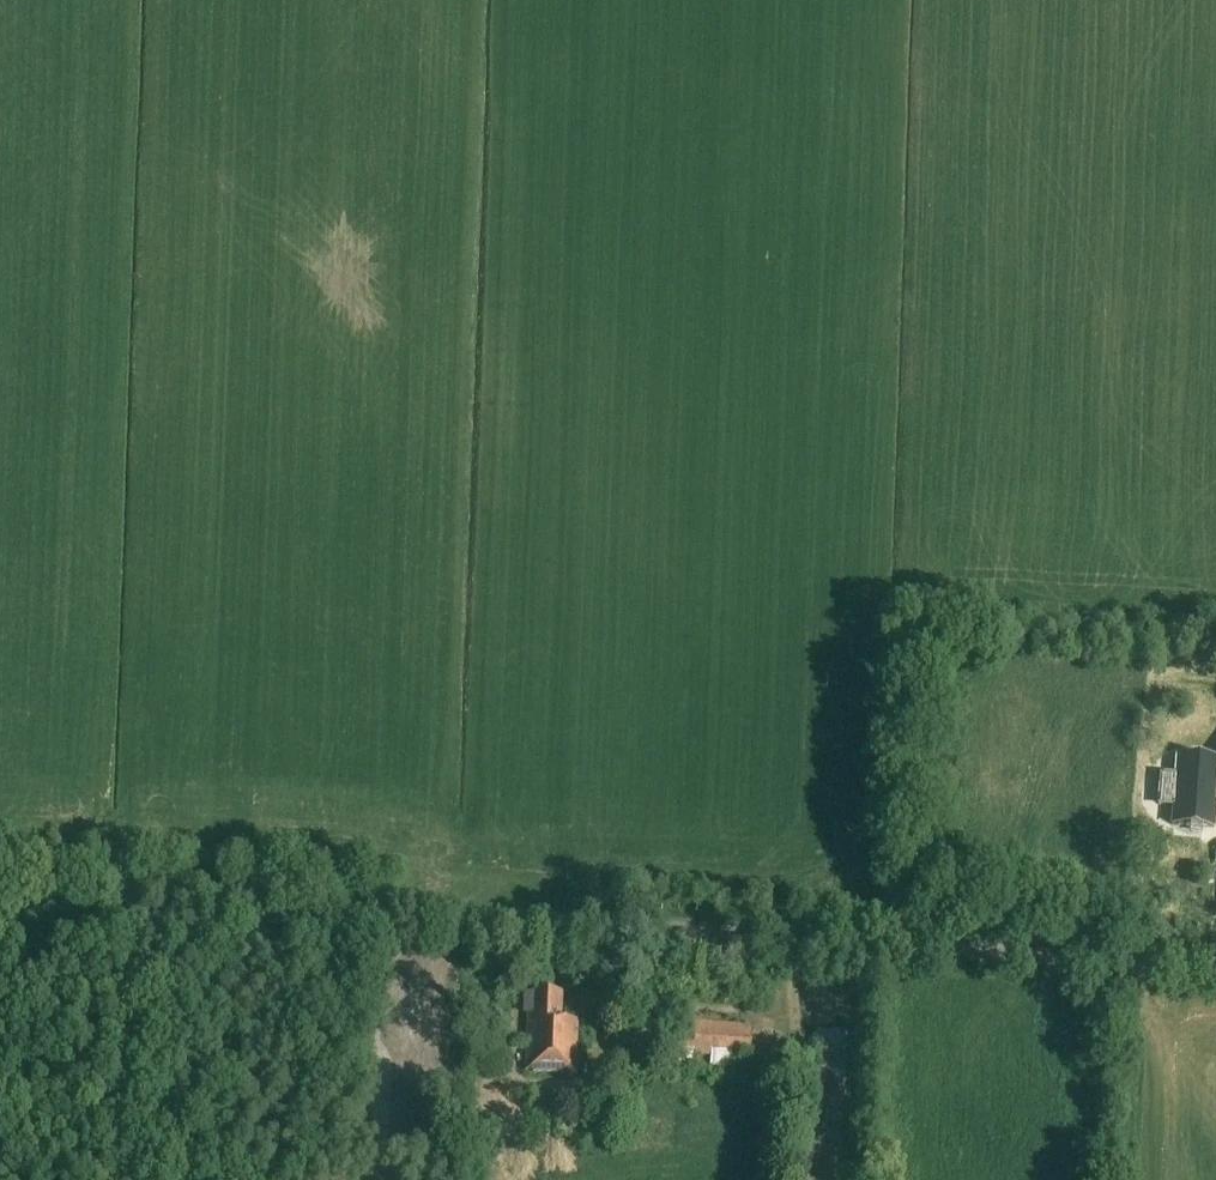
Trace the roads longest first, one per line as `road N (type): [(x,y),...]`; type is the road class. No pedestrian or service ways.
road 1 (unclassified): [(0,871),(1116,950),(1215,950)]

